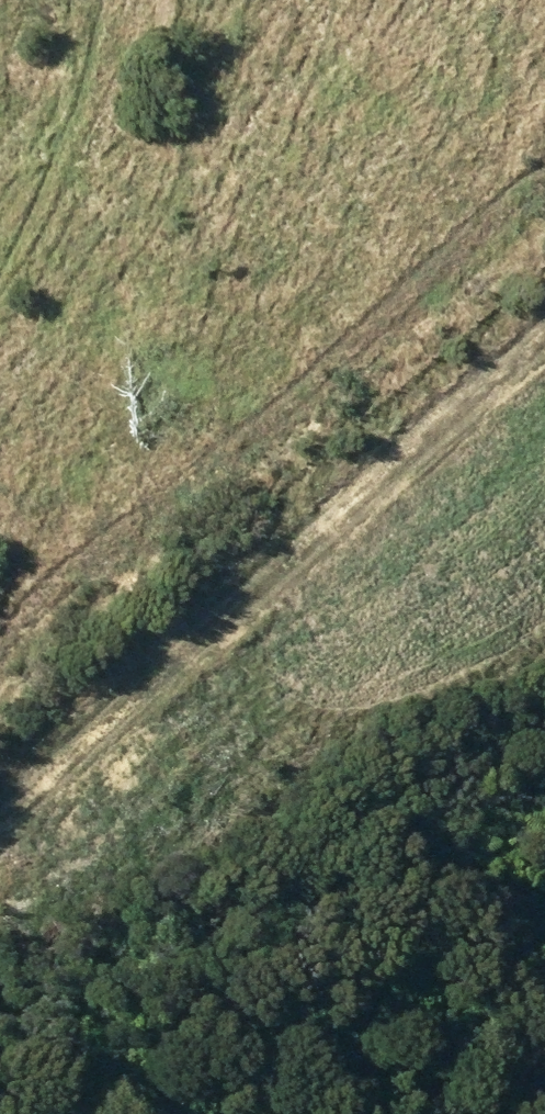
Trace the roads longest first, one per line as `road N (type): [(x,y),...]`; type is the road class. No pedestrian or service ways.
road 1 (track): [(544,324),(0,815)]
road 2 (track): [(544,171),(0,639)]

